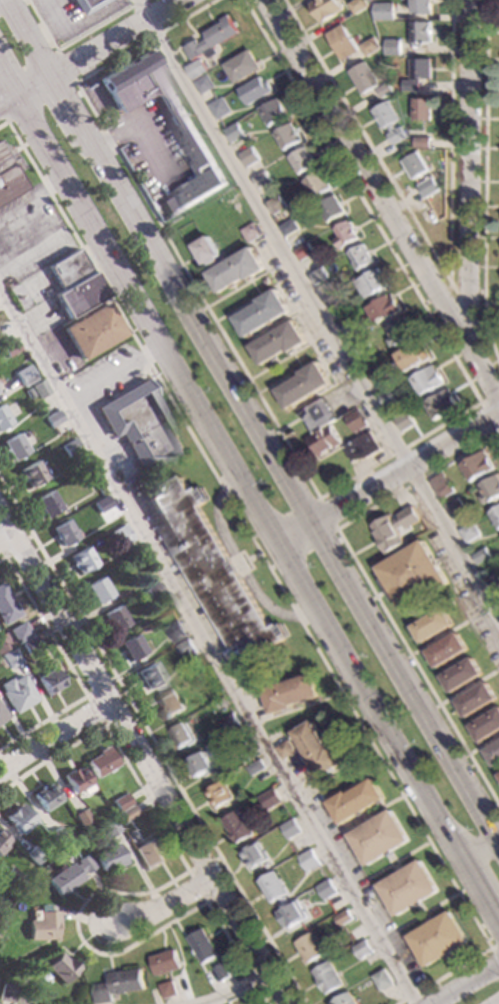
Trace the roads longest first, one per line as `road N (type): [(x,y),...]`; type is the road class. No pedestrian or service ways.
road 1 (primary): [(15,100),(470,872)]
road 2 (primary): [(498,838),(84,131)]
road 3 (residential): [(289,1003),(0,510)]
road 4 (residential): [(498,401),(269,0)]
road 5 (residential): [(473,353),(470,0)]
road 6 (residential): [(498,414),(280,543)]
road 7 (residential): [(183,0),(52,76)]
road 8 (residential): [(0,776),(113,704)]

